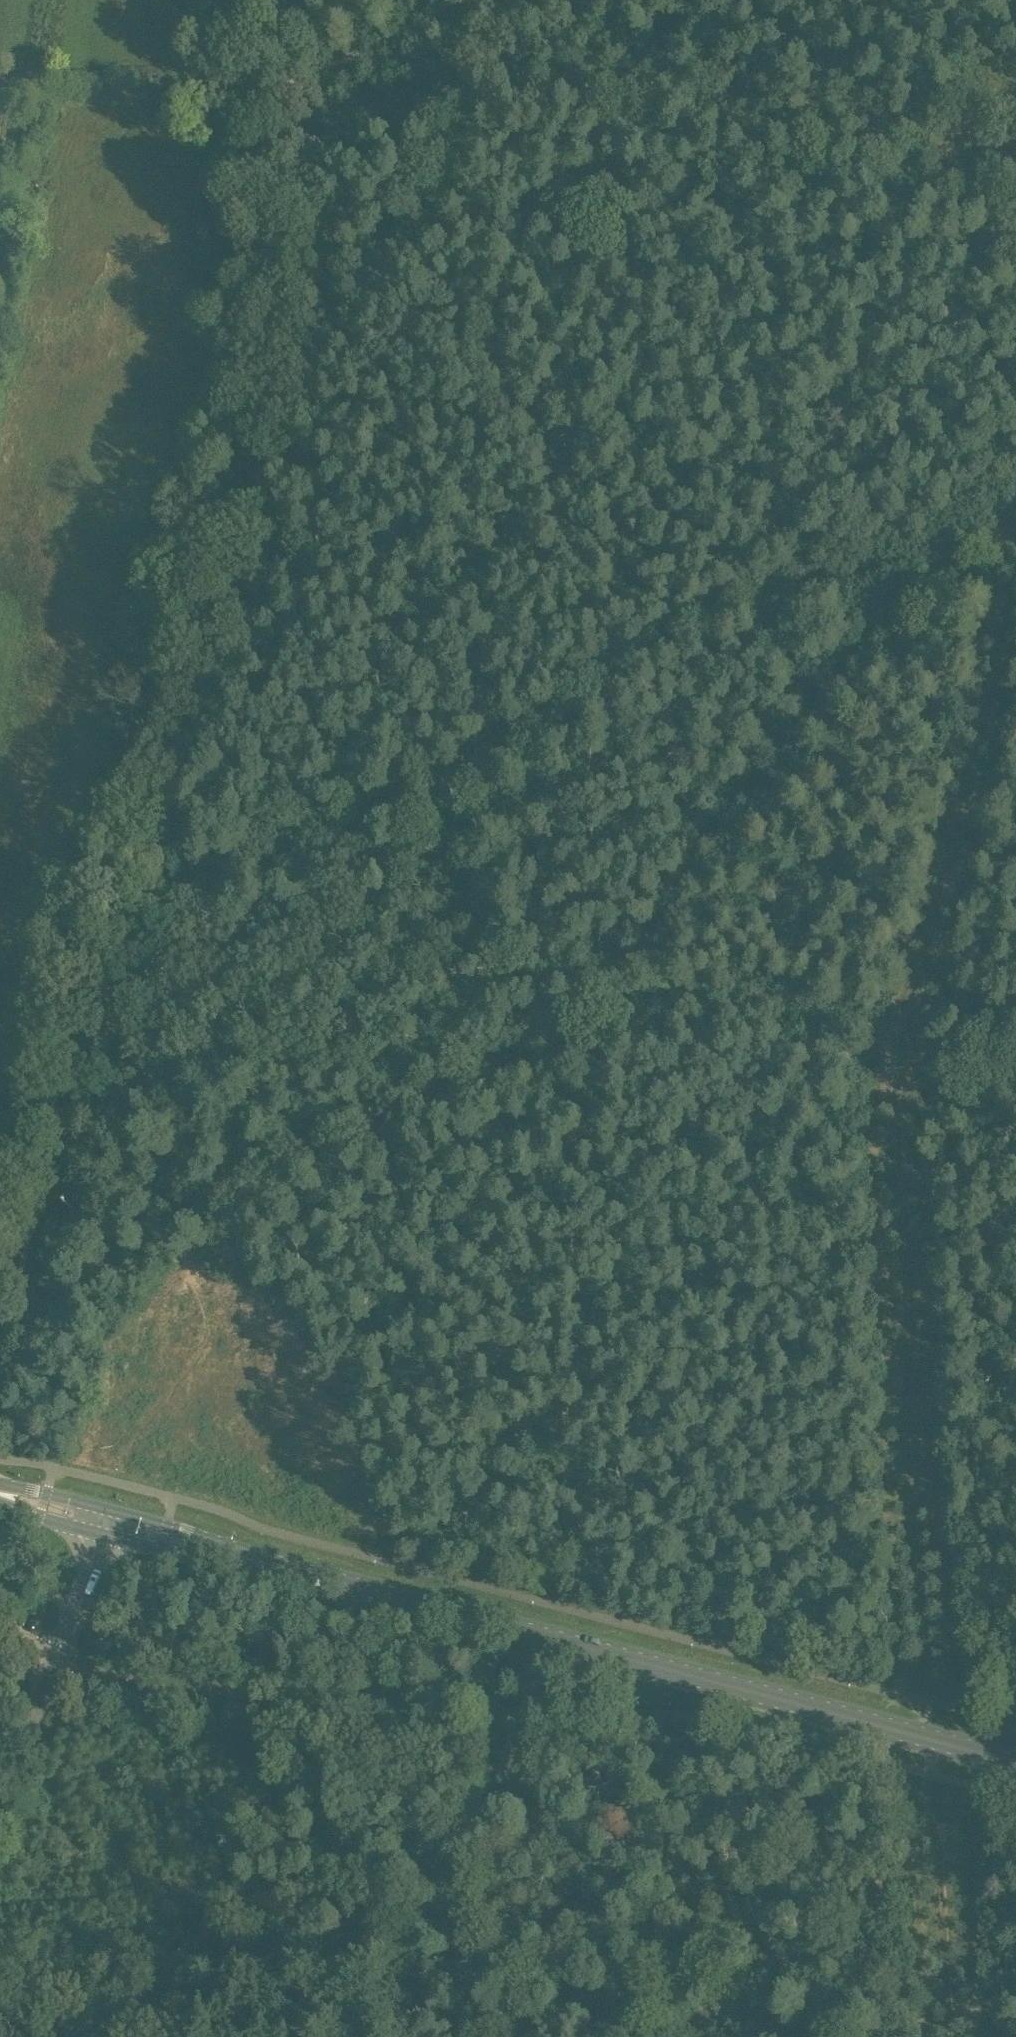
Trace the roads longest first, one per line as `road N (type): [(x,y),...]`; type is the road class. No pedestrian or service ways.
road 1 (track): [(1015,581),(920,997),(895,1146),(910,1316),(907,1486),(952,2013)]
road 2 (secondary): [(1015,1763),(272,1564)]
road 3 (secondary): [(103,1533),(272,1564)]
road 4 (secondary): [(272,1564),(111,1510)]
road 5 (tertiary): [(0,1795),(58,1658)]
road 6 (tertiary): [(58,1658),(103,1533)]

